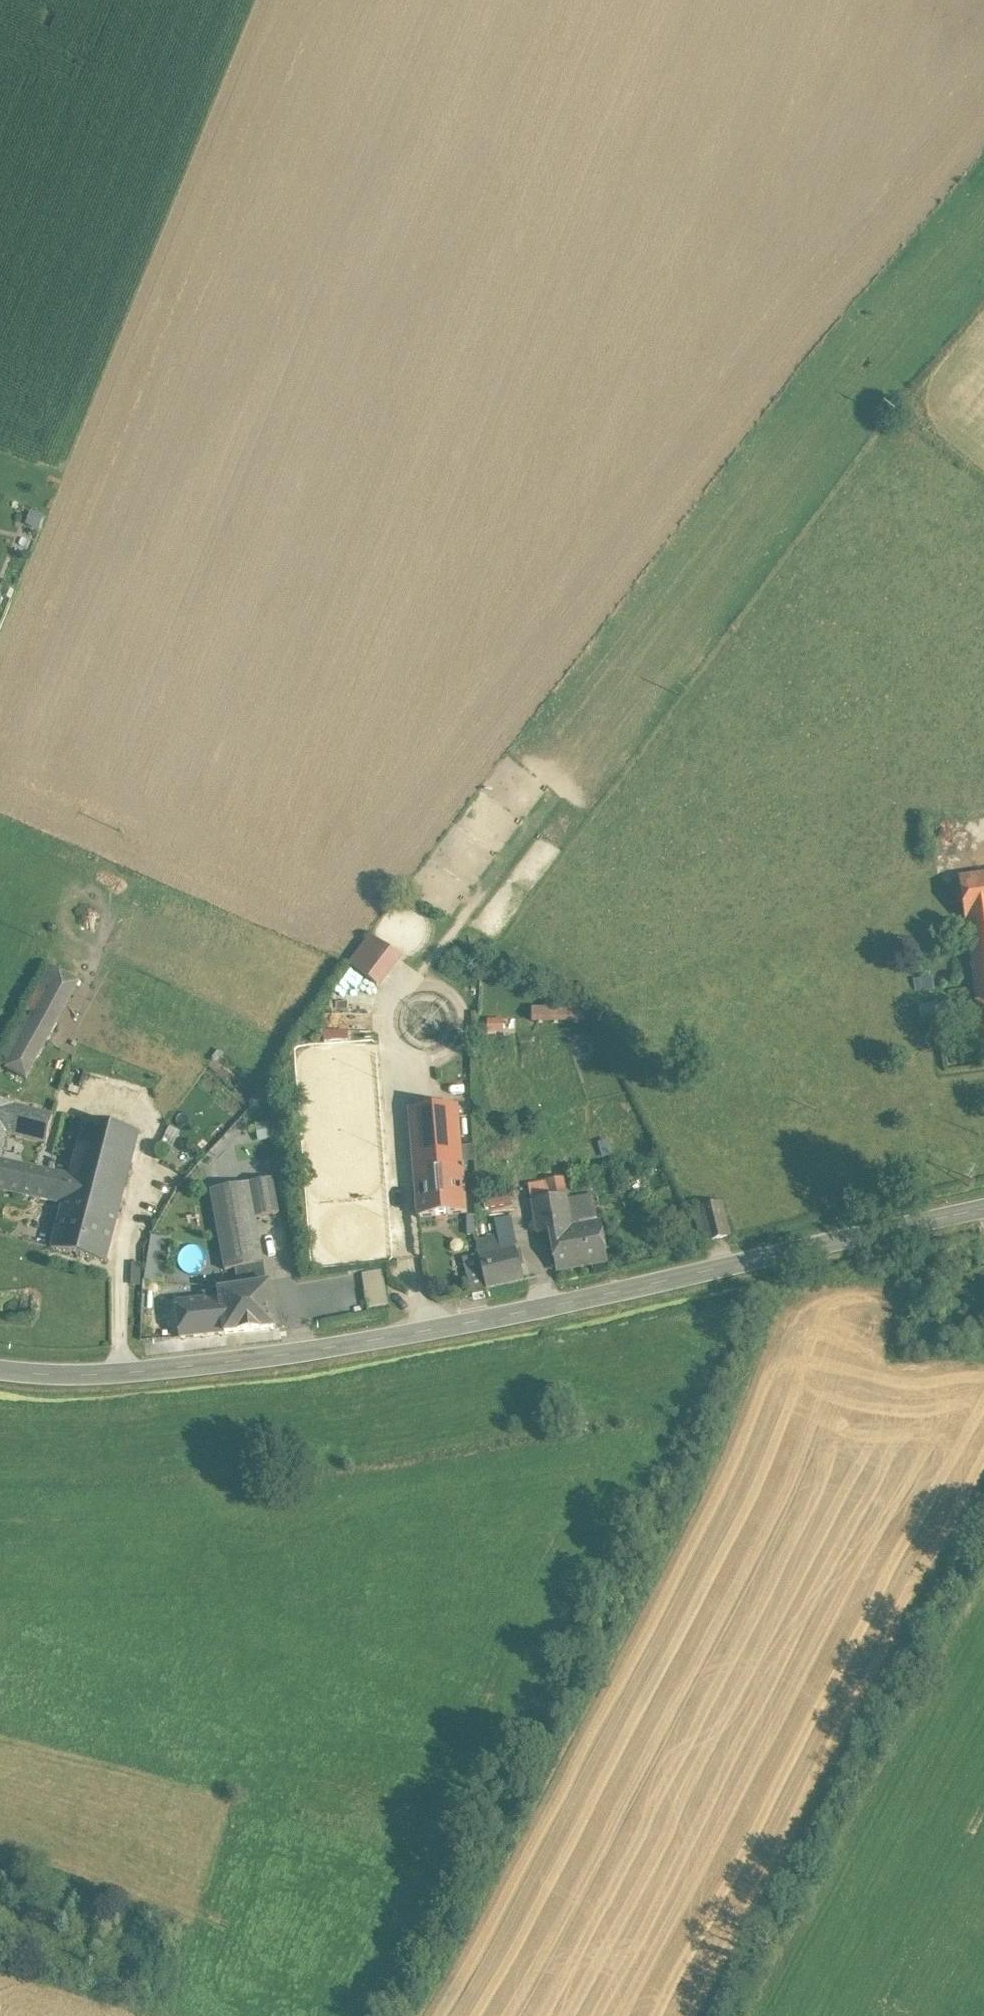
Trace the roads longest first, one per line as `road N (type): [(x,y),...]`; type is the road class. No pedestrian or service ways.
road 1 (secondary): [(983,1210),(306,1352),(121,1373),(0,1370)]

